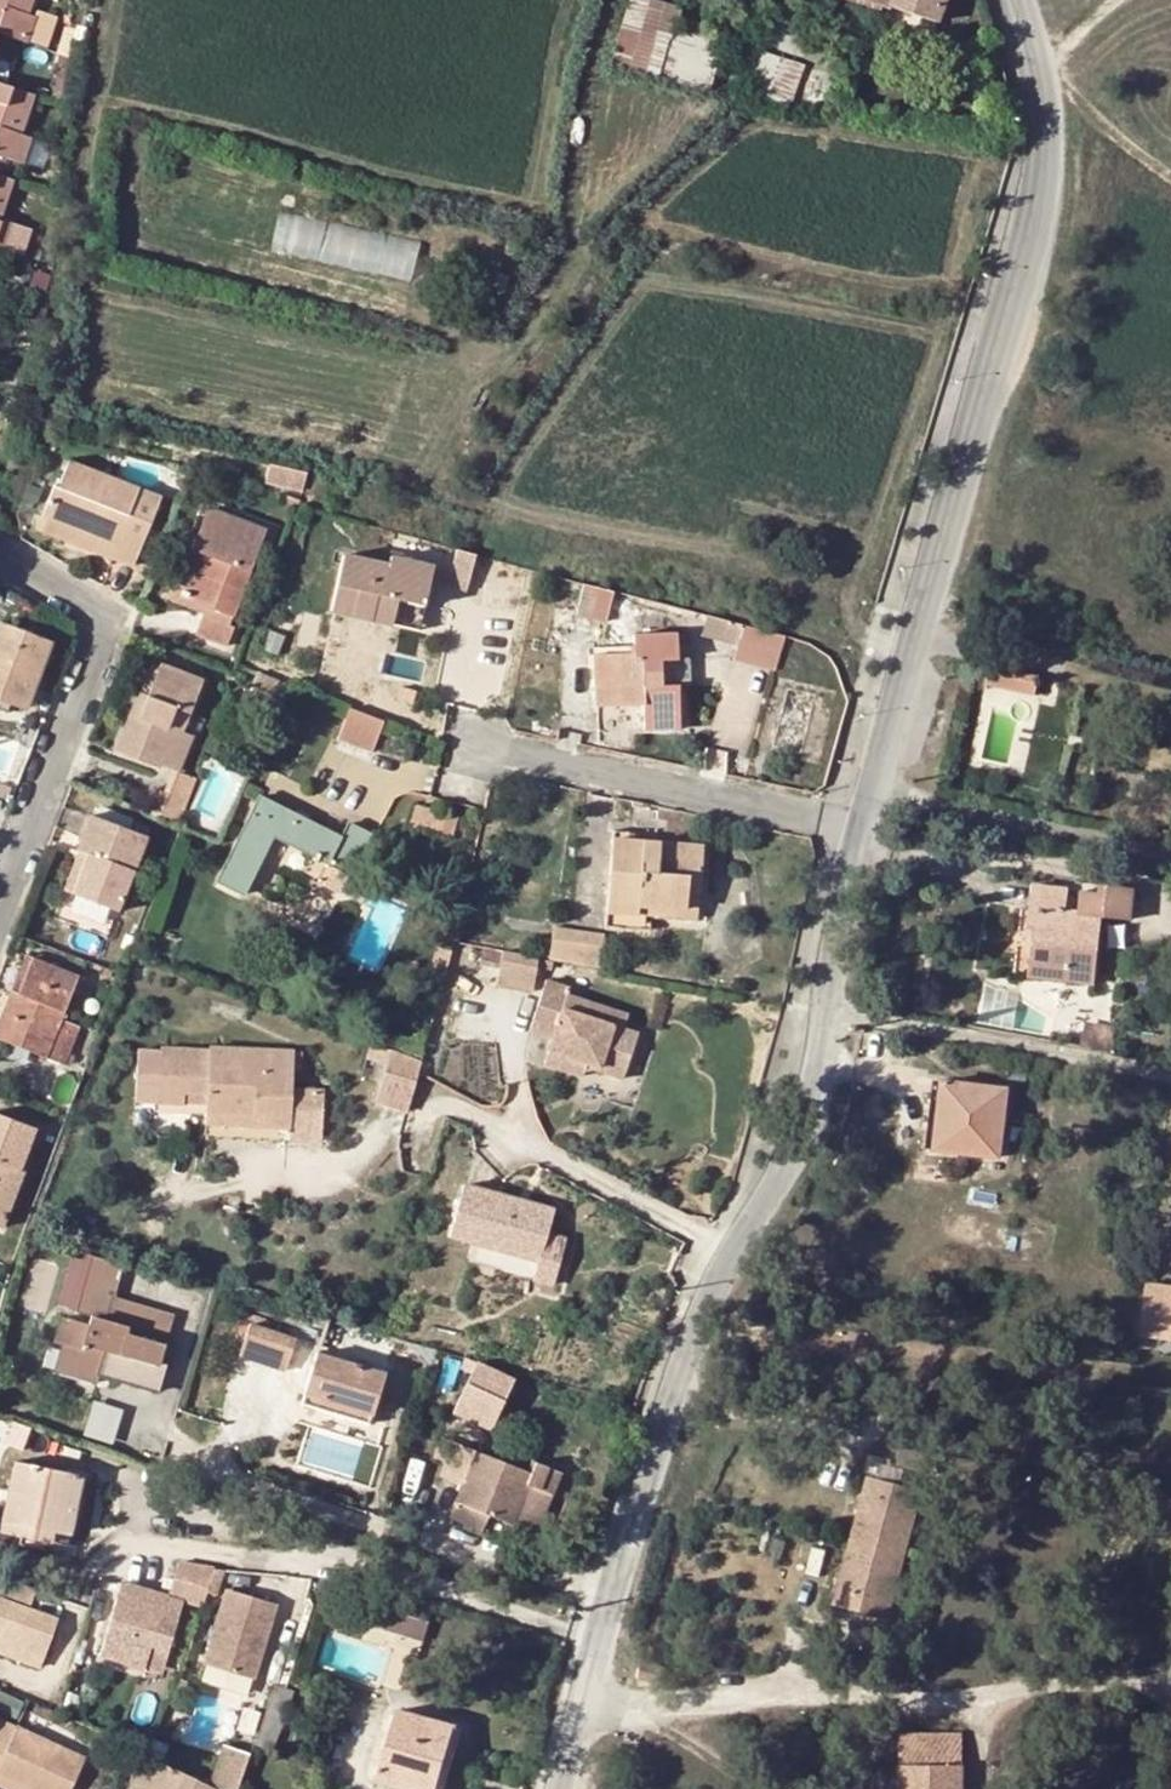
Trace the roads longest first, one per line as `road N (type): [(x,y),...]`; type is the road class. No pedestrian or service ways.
road 1 (residential): [(875,788),(1033,215),(1045,142),(1040,85),(1015,0)]
road 2 (residential): [(170,1433),(248,1487),(616,1590)]
road 3 (residential): [(733,1255),(805,1116),(864,828)]
road 4 (residential): [(0,903),(96,647),(97,624),(86,607),(0,556)]
road 5 (residential): [(864,828),(482,749)]
road 6 (residential): [(733,1255),(475,1116),(445,1107),(407,1124)]
road 7 (residential): [(616,1590),(649,1469),(733,1255)]
road 8 (residential): [(1170,849),(875,788)]
road 9 (residential): [(562,1788),(616,1590)]

